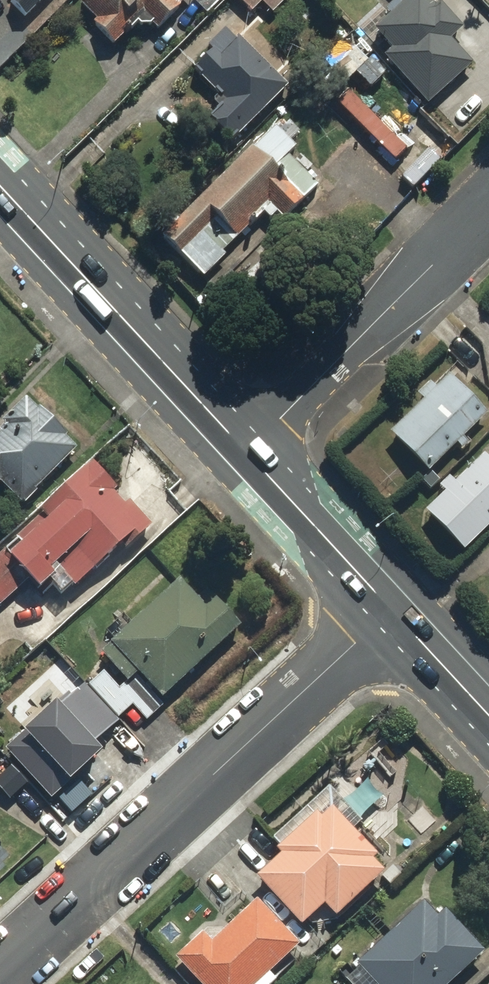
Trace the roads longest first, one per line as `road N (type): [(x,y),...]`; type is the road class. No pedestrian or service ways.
road 1 (residential): [(390,611),(0,974)]
road 2 (secondary): [(243,453),(0,192)]
road 3 (tertiary): [(243,453),(488,208)]
road 4 (secondary): [(390,611),(243,453)]
road 5 (secondary): [(488,719),(390,611)]

